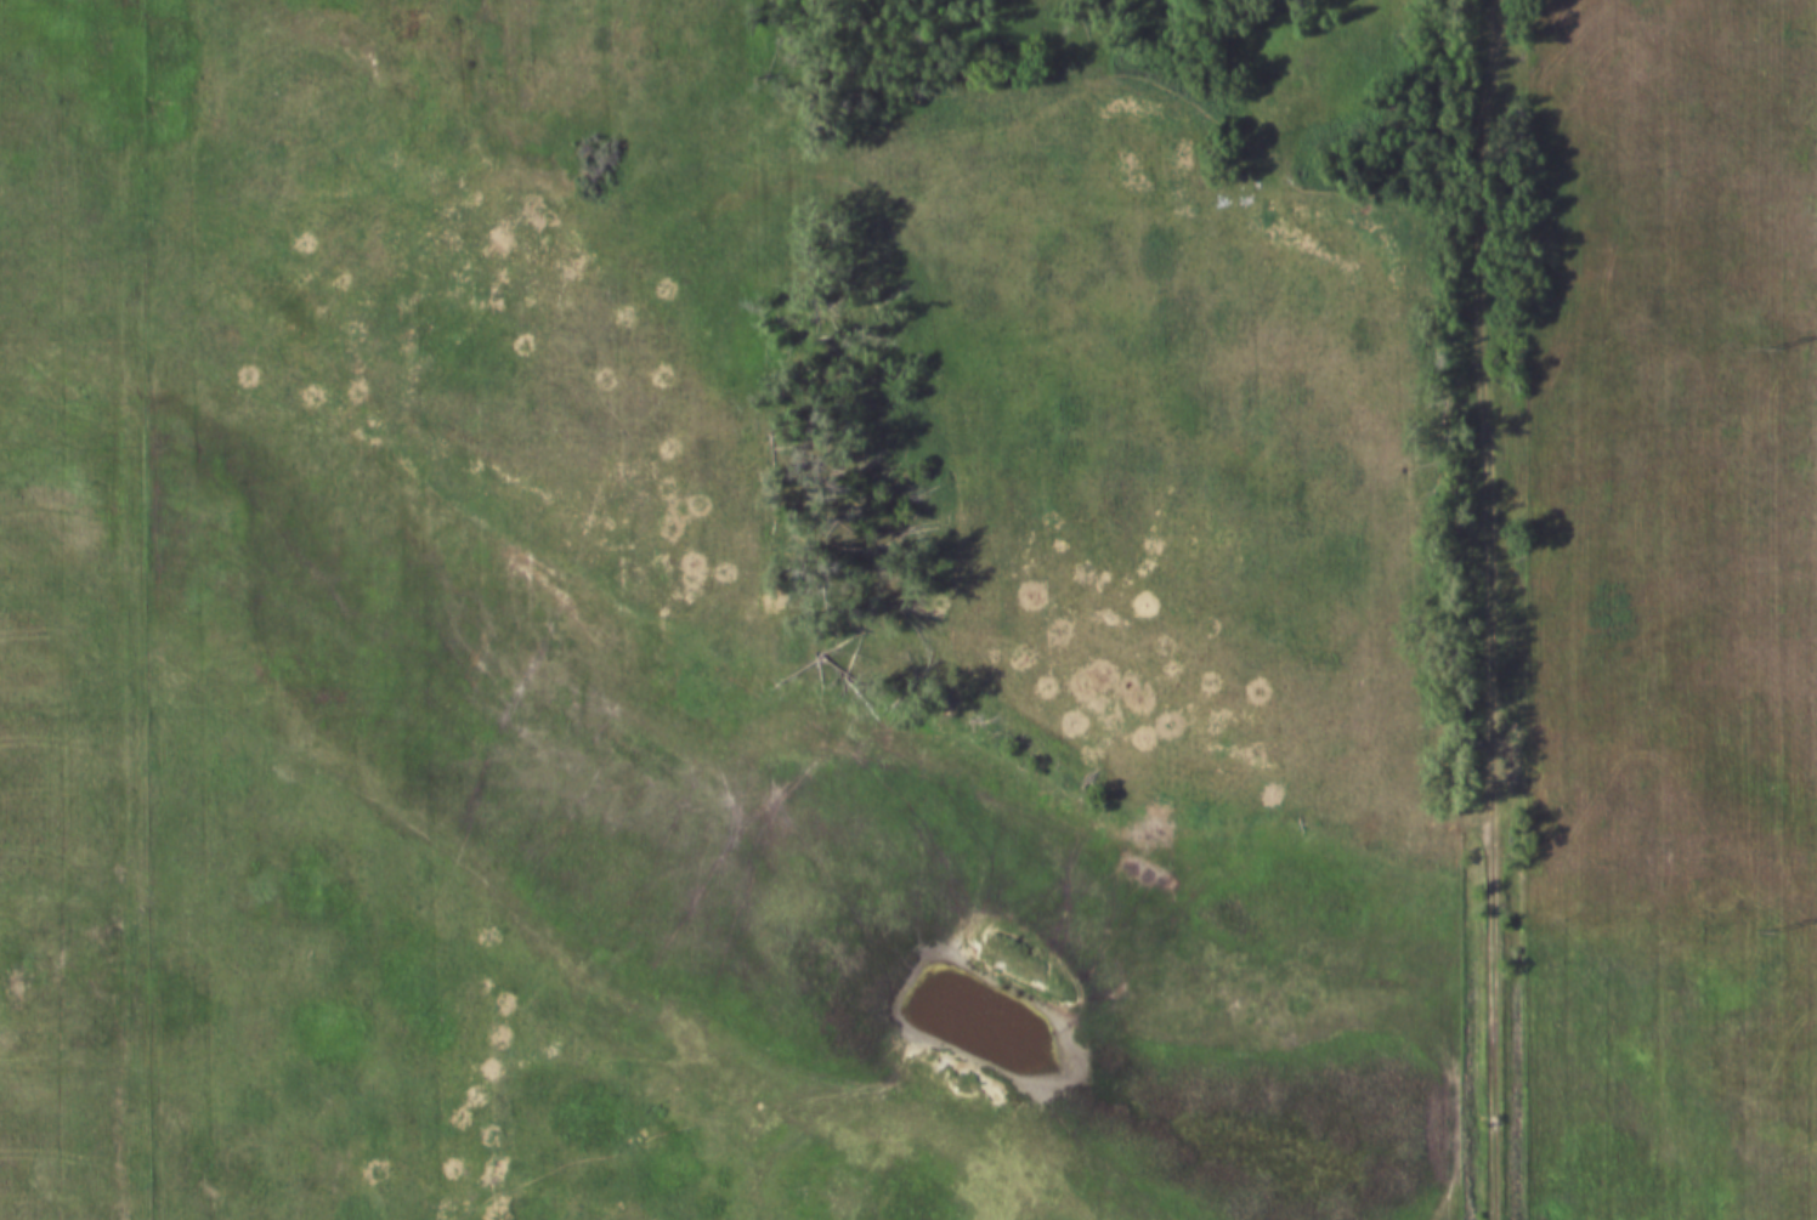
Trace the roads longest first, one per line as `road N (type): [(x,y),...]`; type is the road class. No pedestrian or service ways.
road 1 (track): [(1486,0),(1482,384),(1498,1219)]

